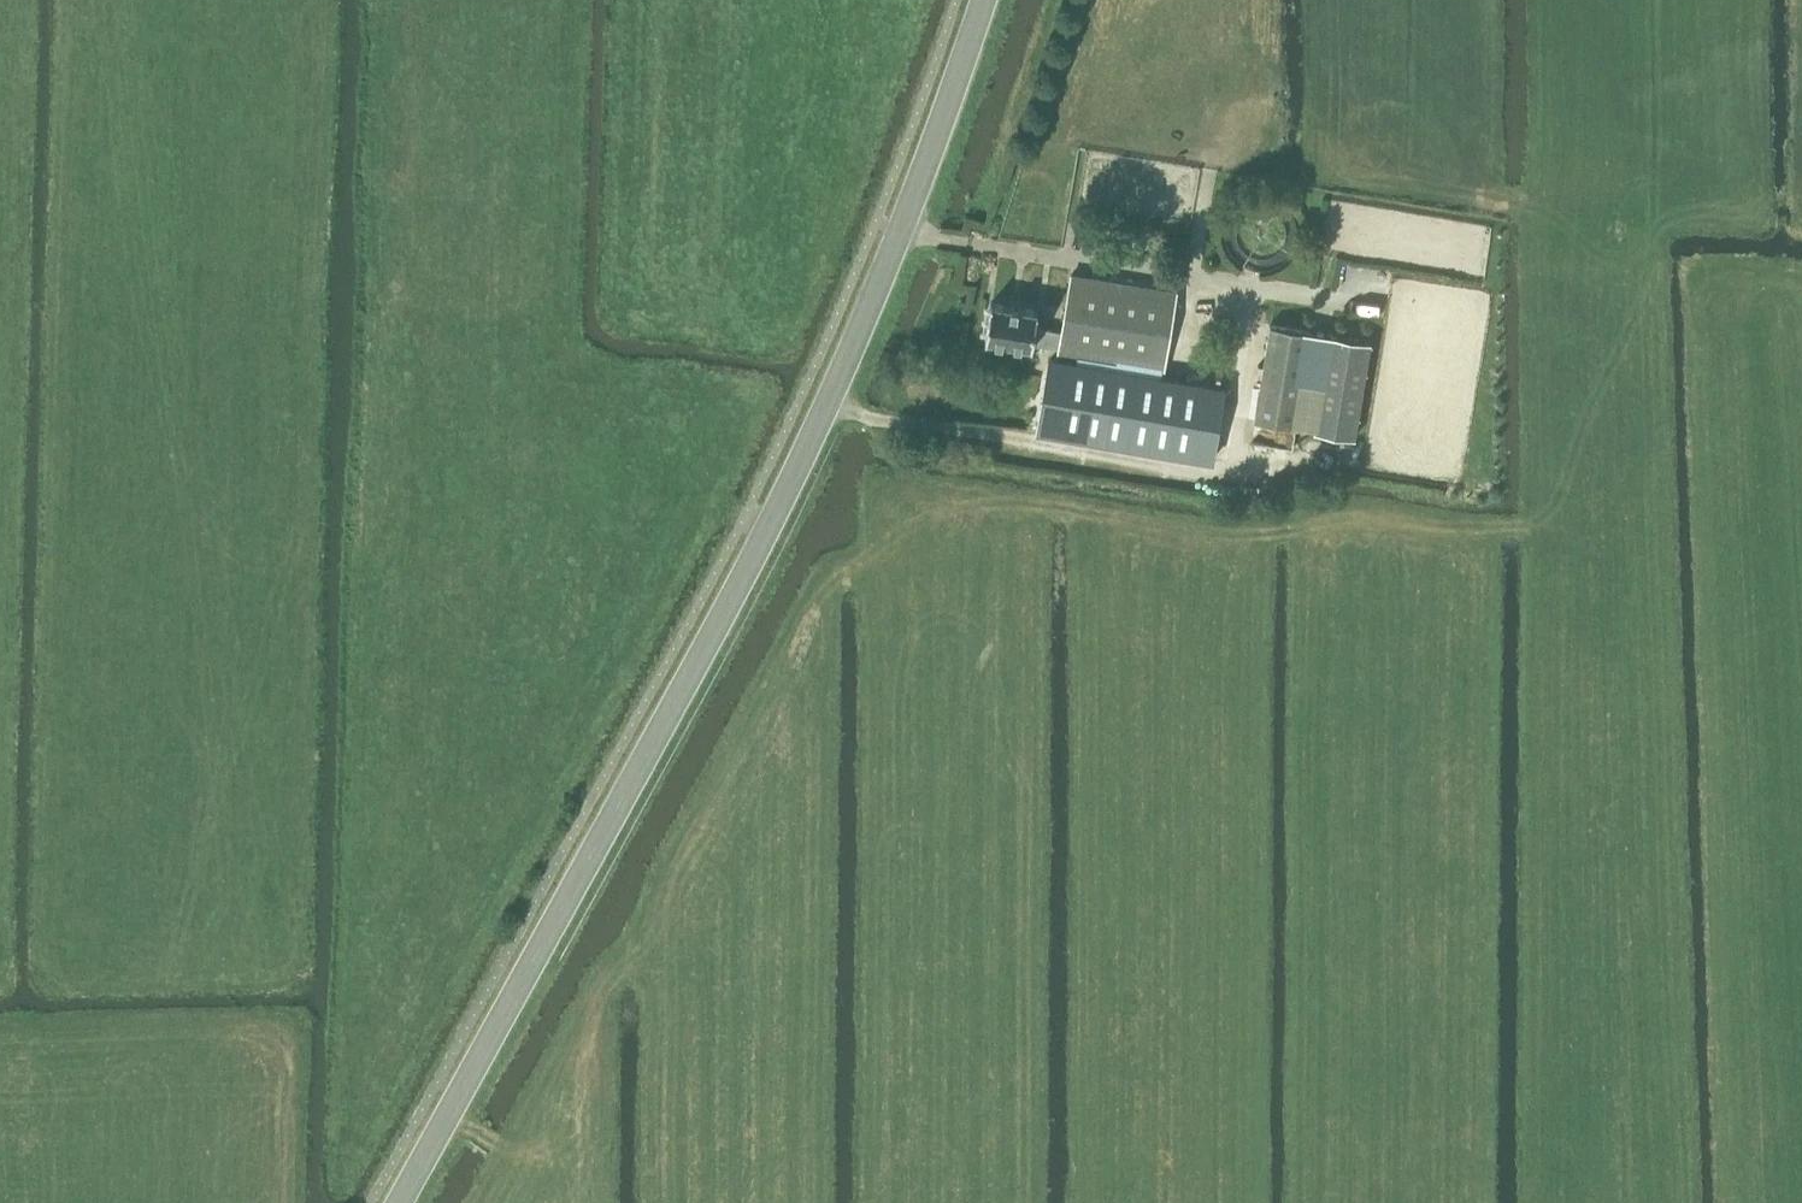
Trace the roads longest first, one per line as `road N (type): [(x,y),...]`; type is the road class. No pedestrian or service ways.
road 1 (tertiary): [(397,1202),(790,487),(866,318),(984,0)]

